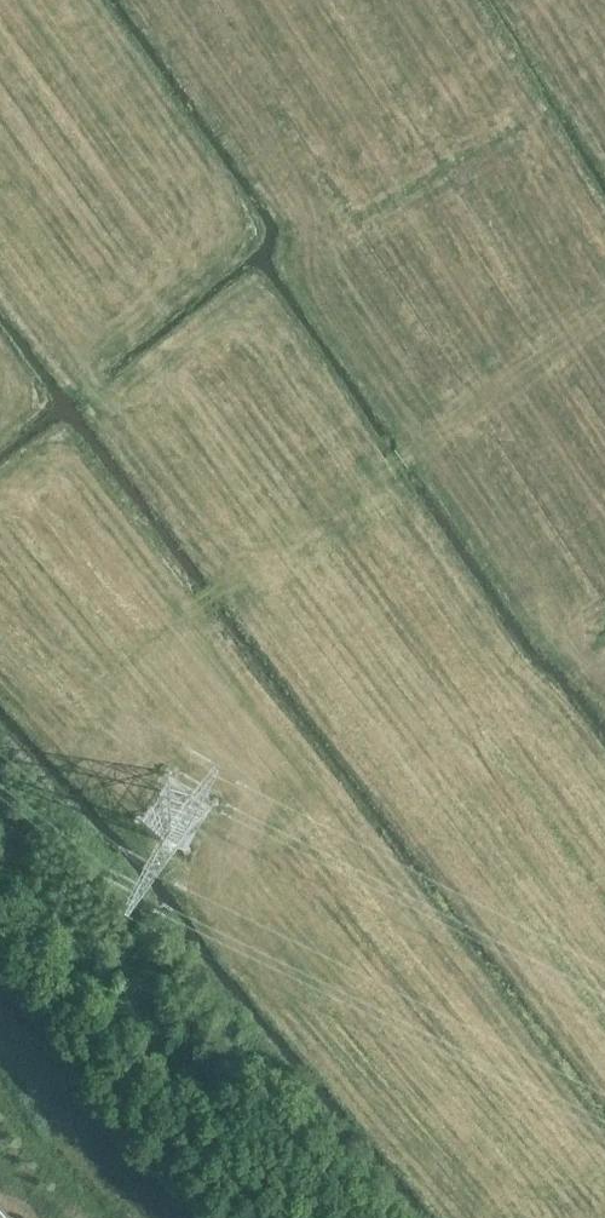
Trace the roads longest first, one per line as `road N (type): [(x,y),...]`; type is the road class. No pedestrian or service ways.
road 1 (track): [(604,308),(185,615)]

